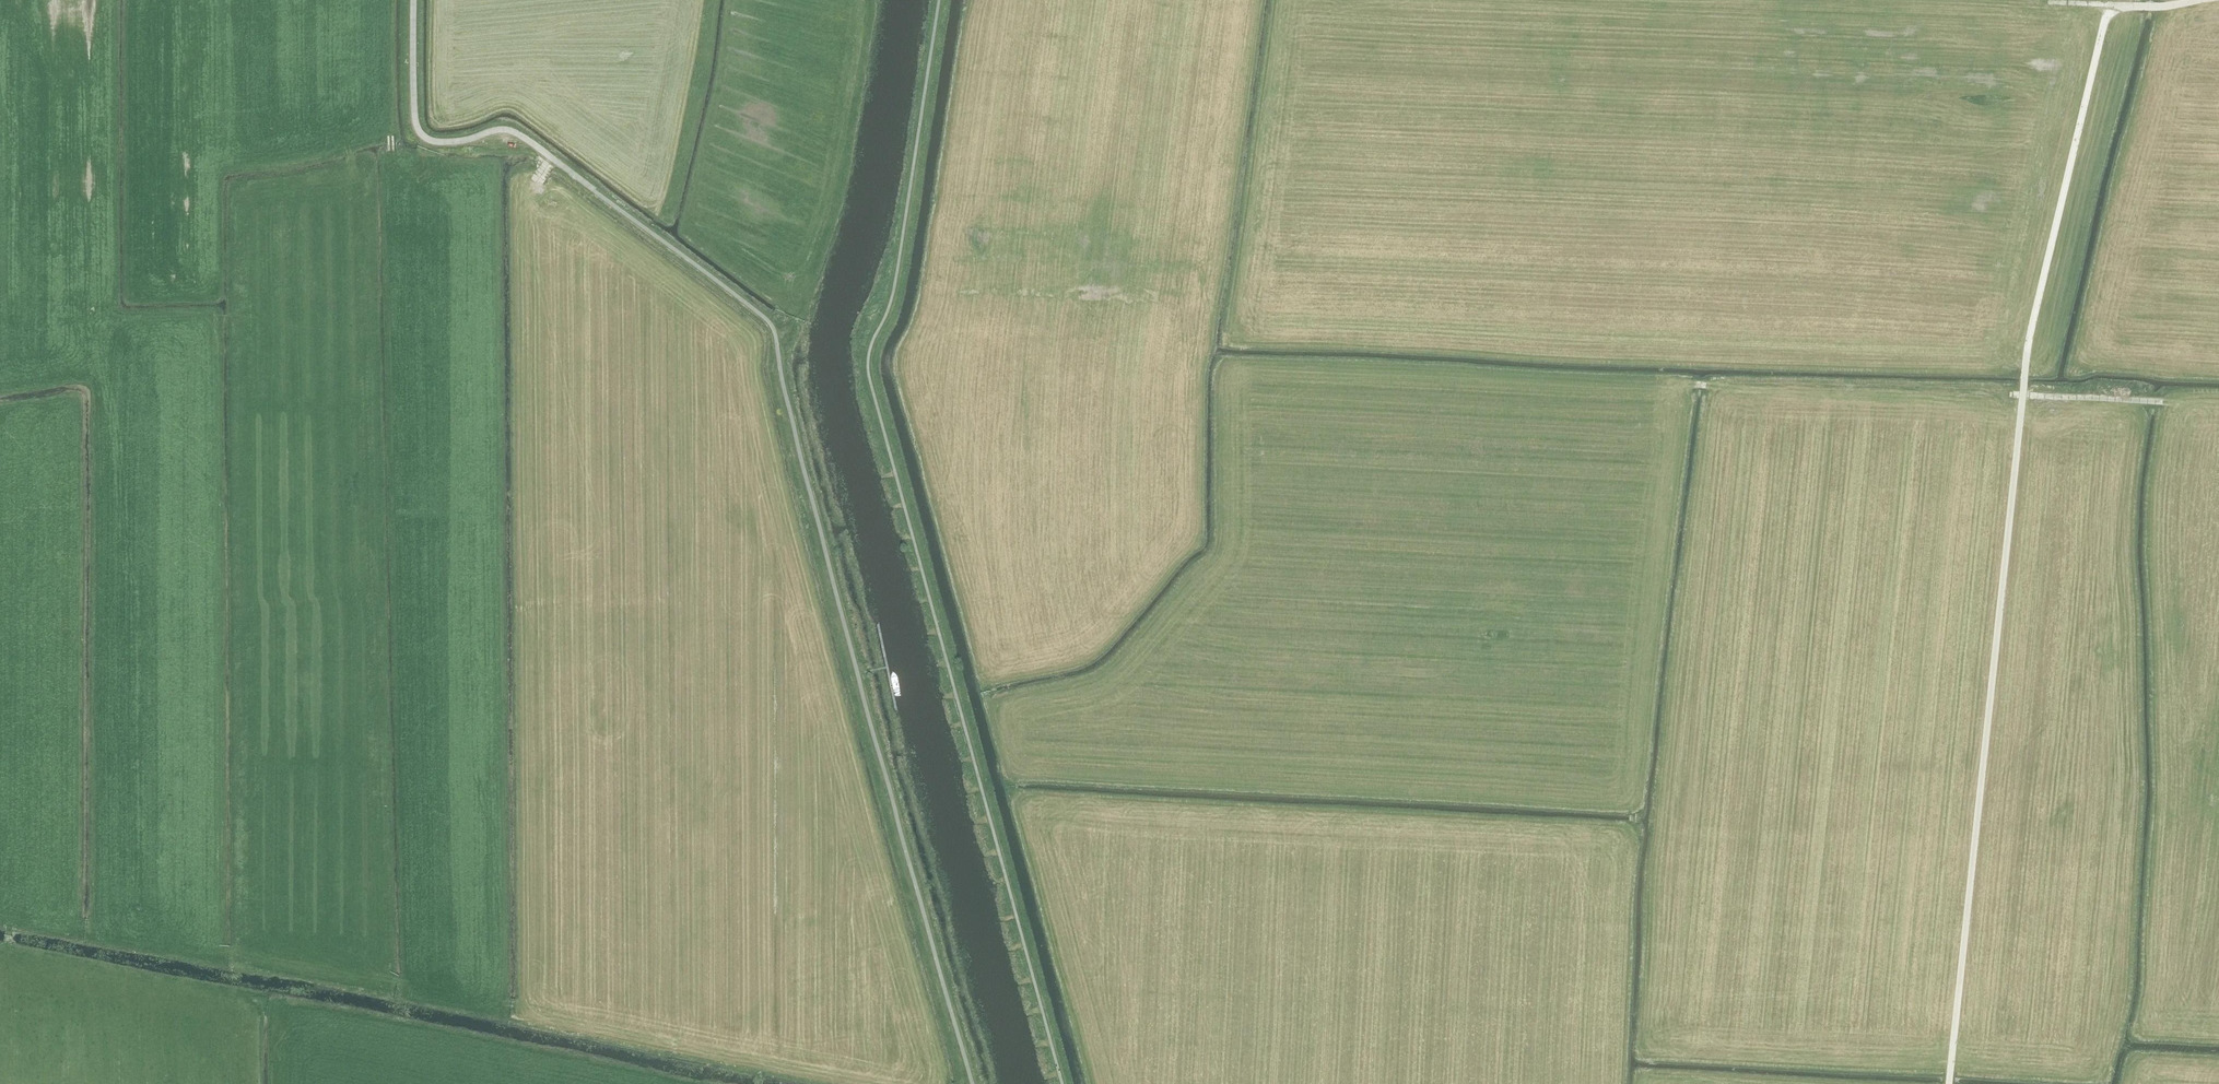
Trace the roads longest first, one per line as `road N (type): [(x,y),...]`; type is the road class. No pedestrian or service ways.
road 1 (track): [(1949,1083),(2023,395)]
road 2 (track): [(2196,0),(2120,8),(2103,27),(2023,395),(2163,402)]

